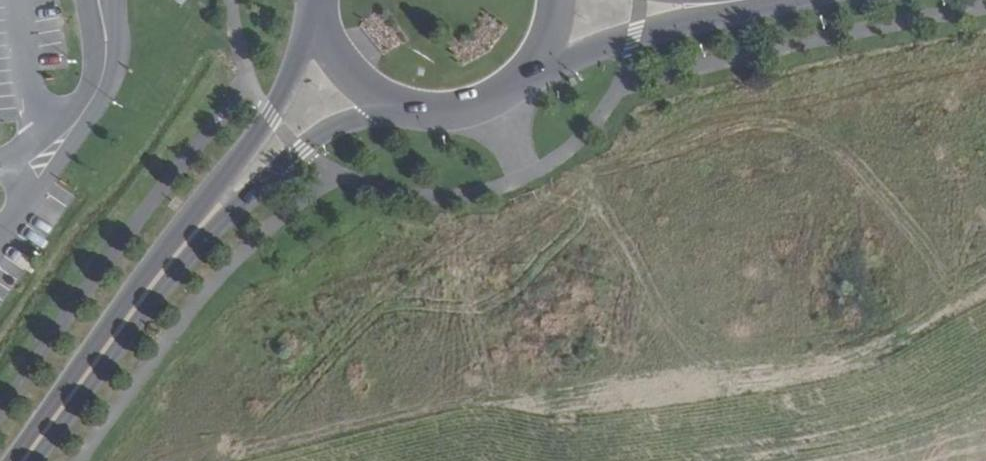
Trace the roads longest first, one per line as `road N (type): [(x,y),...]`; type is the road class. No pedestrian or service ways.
road 1 (primary): [(185,241),(343,124),(421,111)]
road 2 (primary): [(20,460),(185,241)]
road 3 (primary): [(319,8),(284,94),(185,241)]
road 4 (primary): [(520,80),(637,33),(754,0)]
road 5 (primary): [(319,8),(334,52),(352,76),(421,111)]

